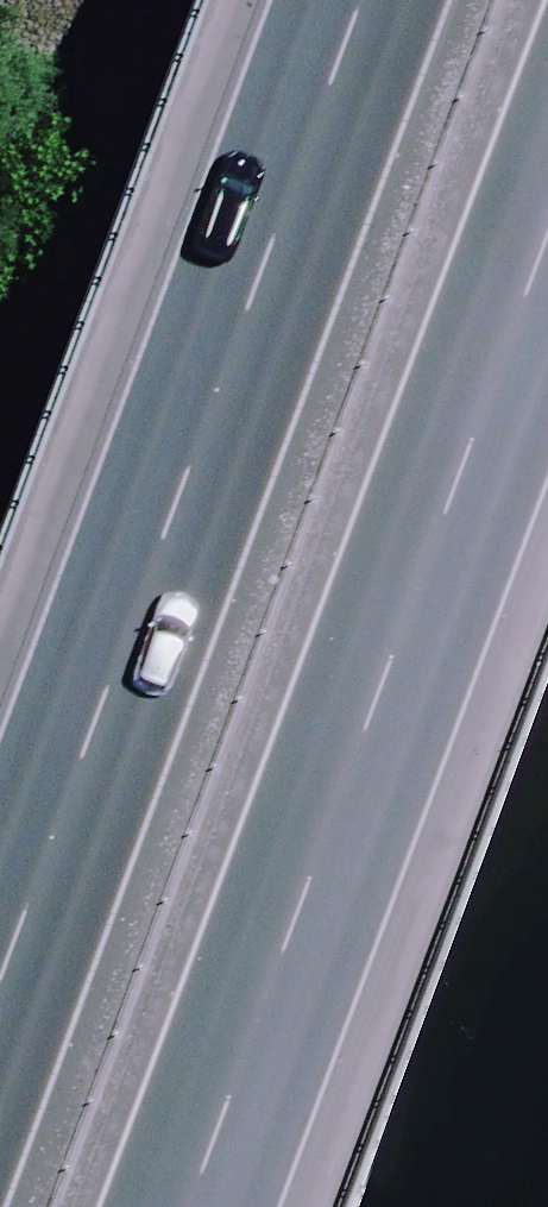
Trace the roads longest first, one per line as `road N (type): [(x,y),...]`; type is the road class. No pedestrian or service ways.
road 1 (motorway): [(547,235),(191,1206)]
road 2 (motorway): [(0,971),(354,0)]

